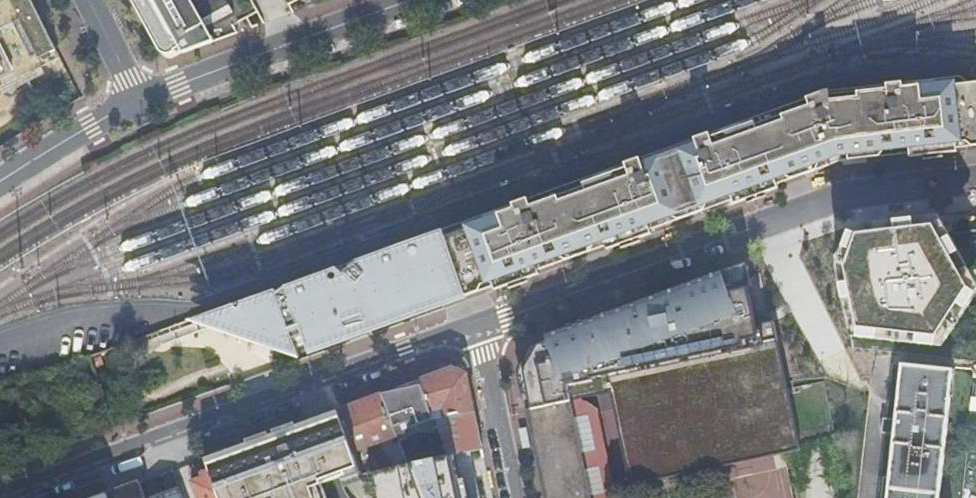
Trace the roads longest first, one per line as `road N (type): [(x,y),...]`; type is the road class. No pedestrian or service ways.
road 1 (tertiary): [(975,182),(846,197),(481,325)]
road 2 (tertiary): [(481,325),(0,495)]
road 3 (residential): [(412,0),(140,100)]
road 4 (residential): [(519,497),(481,325)]
road 5 (residential): [(140,100),(0,182)]

